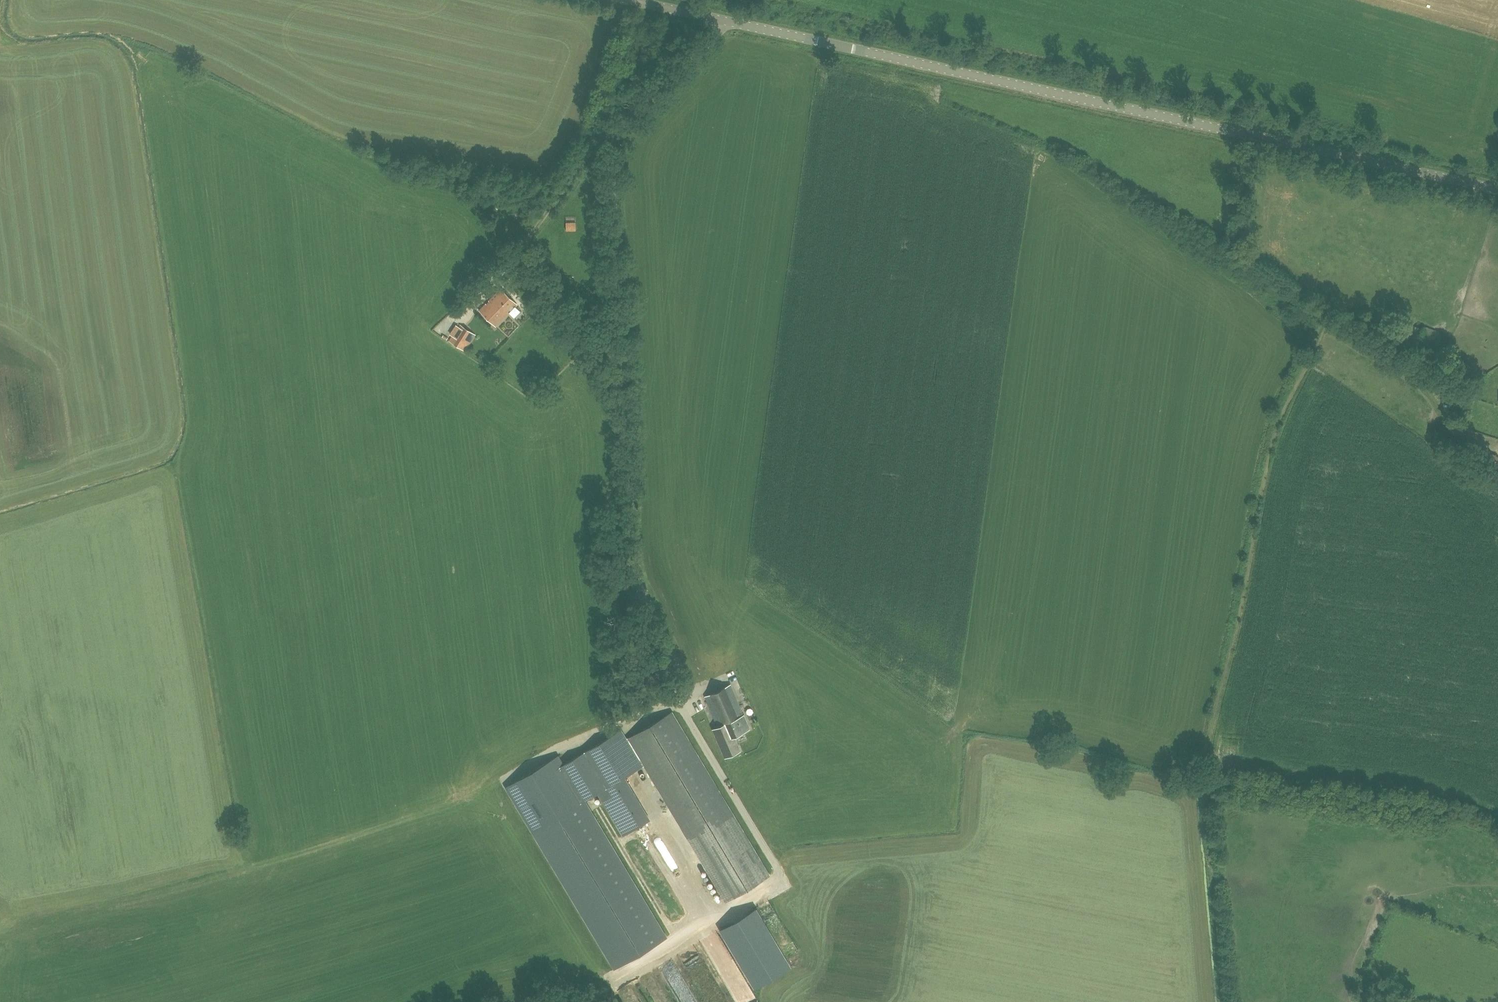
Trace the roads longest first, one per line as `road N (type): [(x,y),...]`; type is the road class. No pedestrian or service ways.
road 1 (tertiary): [(1497,187),(619,0)]
road 2 (track): [(730,24),(596,148),(503,277)]

